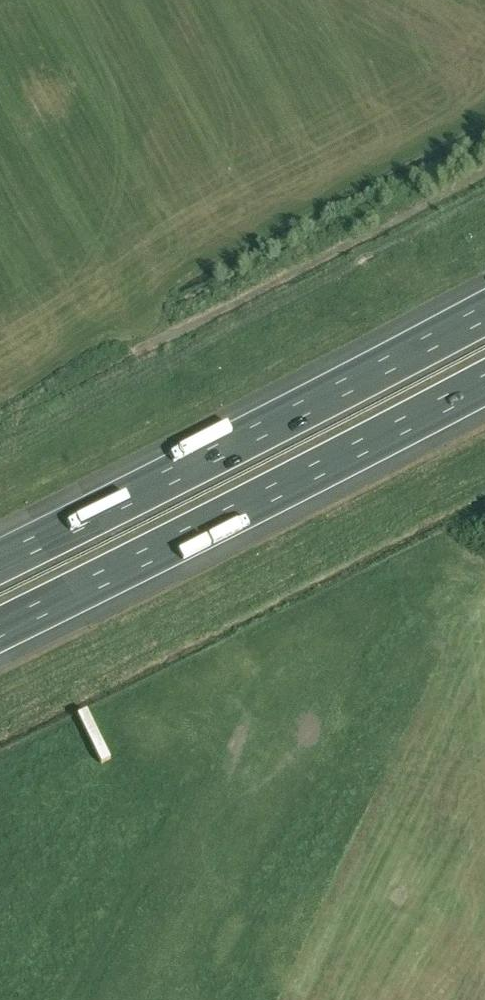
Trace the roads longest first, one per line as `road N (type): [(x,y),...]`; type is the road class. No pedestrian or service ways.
road 1 (motorway): [(484,311),(0,561)]
road 2 (motorway): [(0,629),(484,382)]
road 3 (unclassified): [(107,369),(484,169)]

